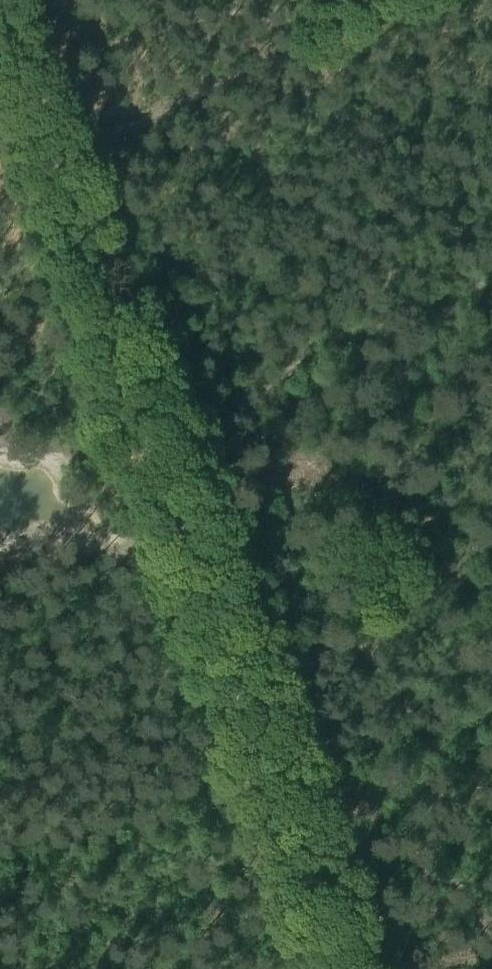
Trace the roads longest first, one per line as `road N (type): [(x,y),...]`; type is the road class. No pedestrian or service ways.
road 1 (track): [(335,968),(1,34)]
road 2 (track): [(406,0),(47,156)]

